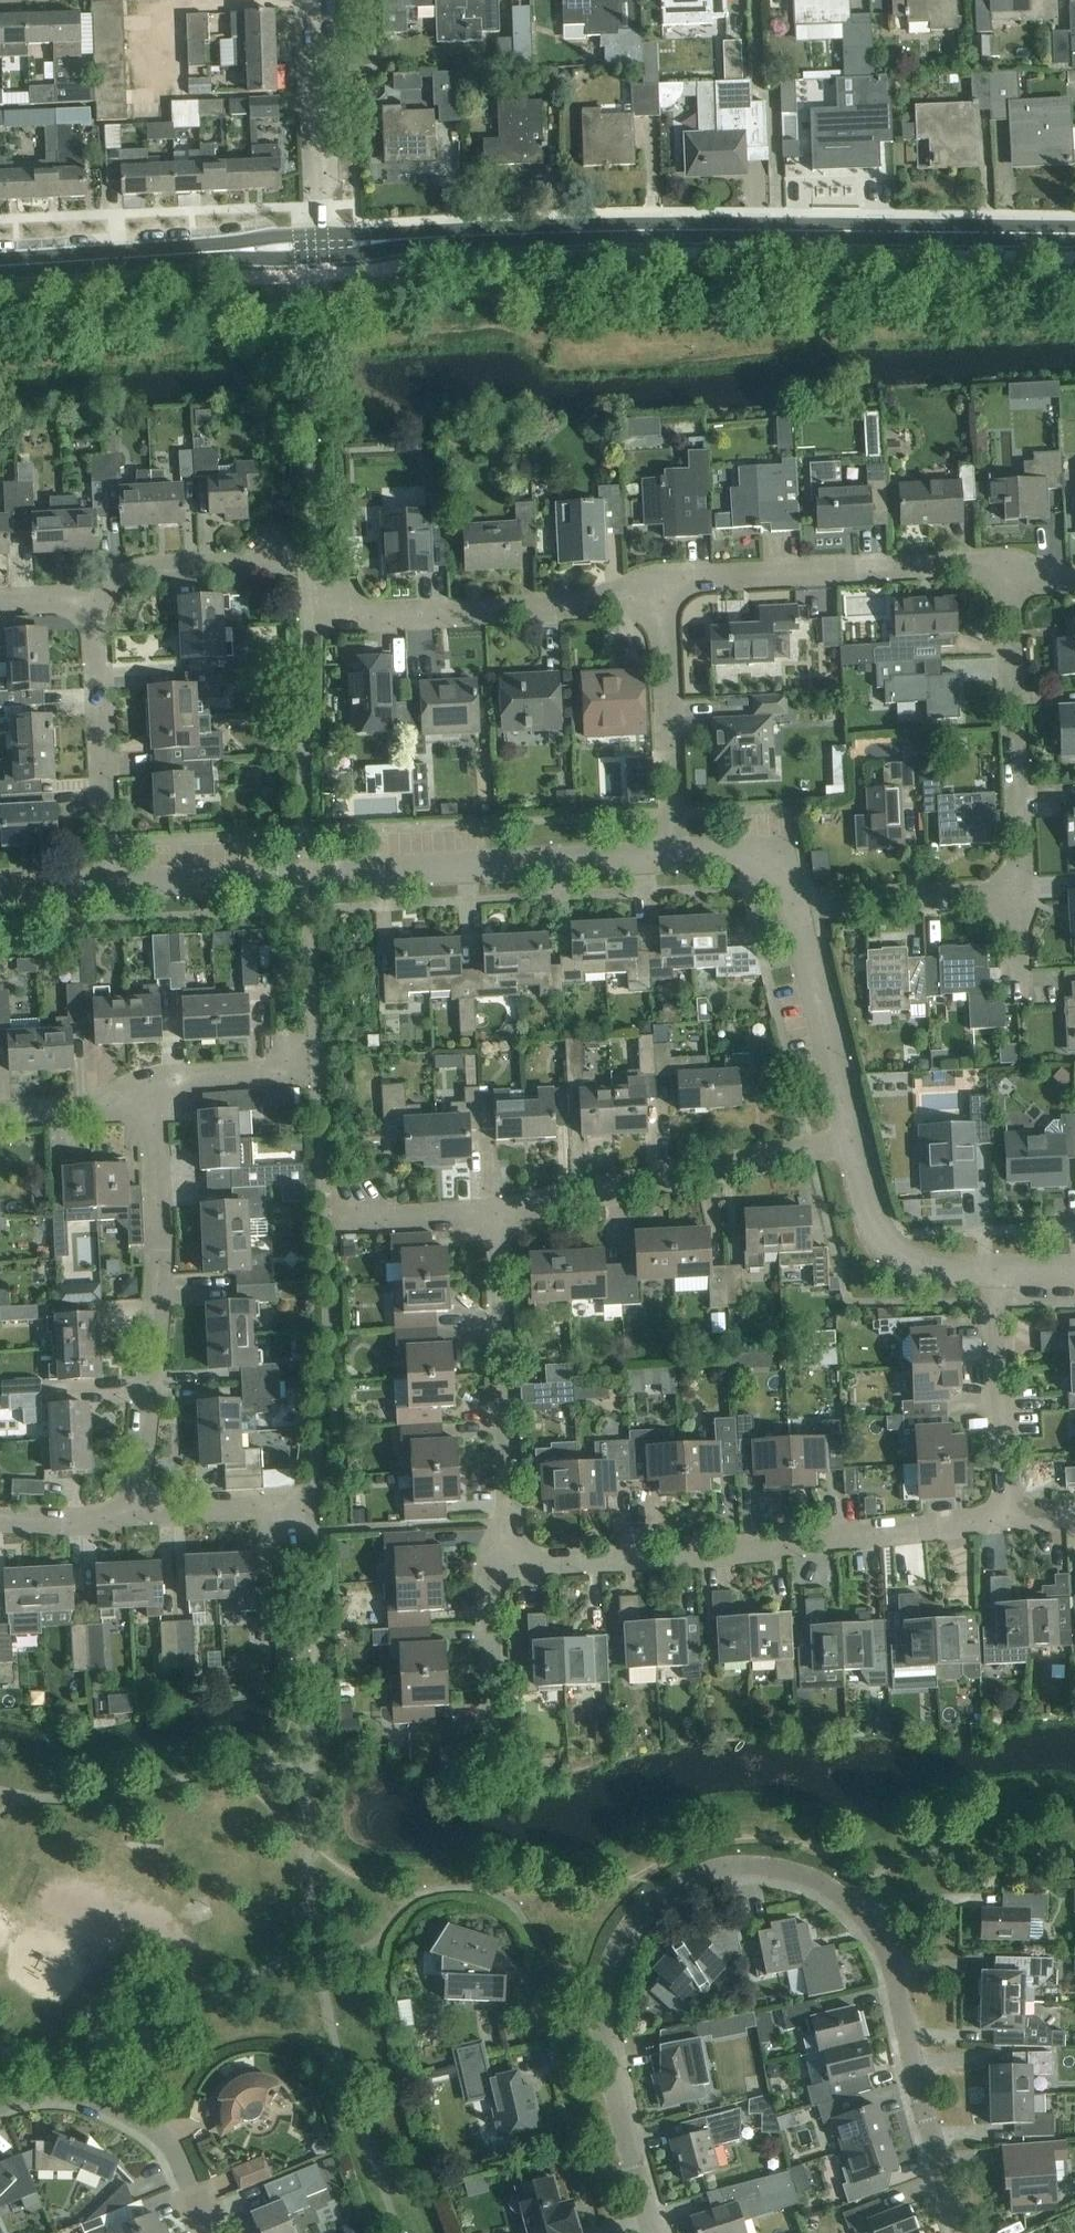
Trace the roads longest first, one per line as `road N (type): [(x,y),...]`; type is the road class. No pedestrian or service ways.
road 1 (residential): [(963,2232),(883,1946),(829,1886),(773,1867),(725,1866),(675,1885),(638,1915),(610,1964),(606,2047),(655,2232)]
road 2 (tertiary): [(322,242),(663,230),(1074,232)]
road 3 (residential): [(674,856),(110,885)]
road 4 (residential): [(498,1566),(707,1555),(1008,1517)]
road 5 (residential): [(135,1511),(160,1268),(145,1091)]
road 6 (residential): [(497,1211),(852,1141)]
road 7 (residential): [(498,1566),(511,1523),(497,1211)]
road 8 (residential): [(306,618),(575,606),(661,588)]
road 9 (residential): [(661,588),(703,578),(1008,567)]
road 10 (residential): [(1012,895),(1021,849),(1008,567)]
road 11 (tertiary): [(0,264),(322,242)]
road 12 (residential): [(110,885),(92,599)]
road 13 (residential): [(208,2232),(170,2144),(142,2121),(57,2091),(0,2103)]
road 14 (residential): [(674,856),(661,588)]
road 15 (residential): [(1008,1517),(994,1270)]
road 16 (residential): [(852,1141),(793,904)]
road 17 (residential): [(322,242),(313,0)]
road 18 (residential): [(994,1270),(910,1263),(884,1242),(852,1141)]
road 19 (residential): [(793,904),(1012,895)]
road 20 (residential): [(92,599),(145,571),(303,564)]
road 21 (residential): [(485,1745),(496,1723),(489,1593),(498,1566)]
road 22 (residential): [(135,1511),(313,1502)]
road 23 (residential): [(323,1223),(497,1211)]
road 24 (residential): [(145,1091),(316,1058)]
road 25 (residential): [(0,1114),(88,1109),(145,1091)]
road 26 (residential): [(793,904),(781,873),(761,857),(674,856)]
road 27 (residential): [(0,1518),(81,1523),(135,1511)]

